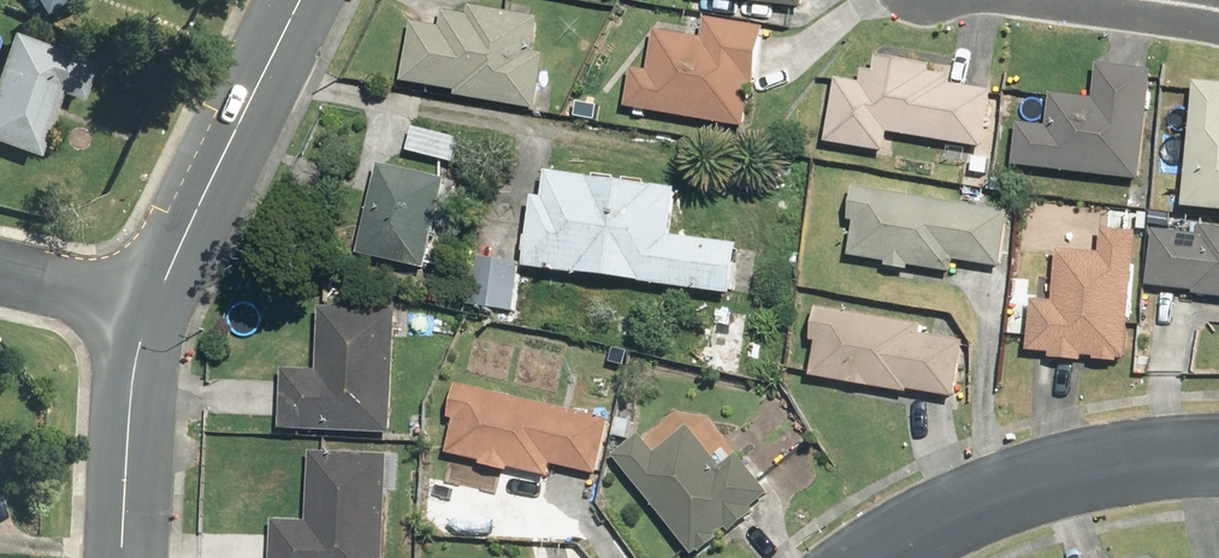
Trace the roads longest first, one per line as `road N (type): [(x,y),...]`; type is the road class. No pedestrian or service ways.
road 1 (residential): [(873,557),(894,541),(1059,479),(1218,459)]
road 2 (secondary): [(154,303),(299,0)]
road 3 (secondary): [(123,557),(130,408),(154,303)]
road 4 (residential): [(1043,0),(1218,30)]
road 5 (residential): [(154,303),(0,271)]

